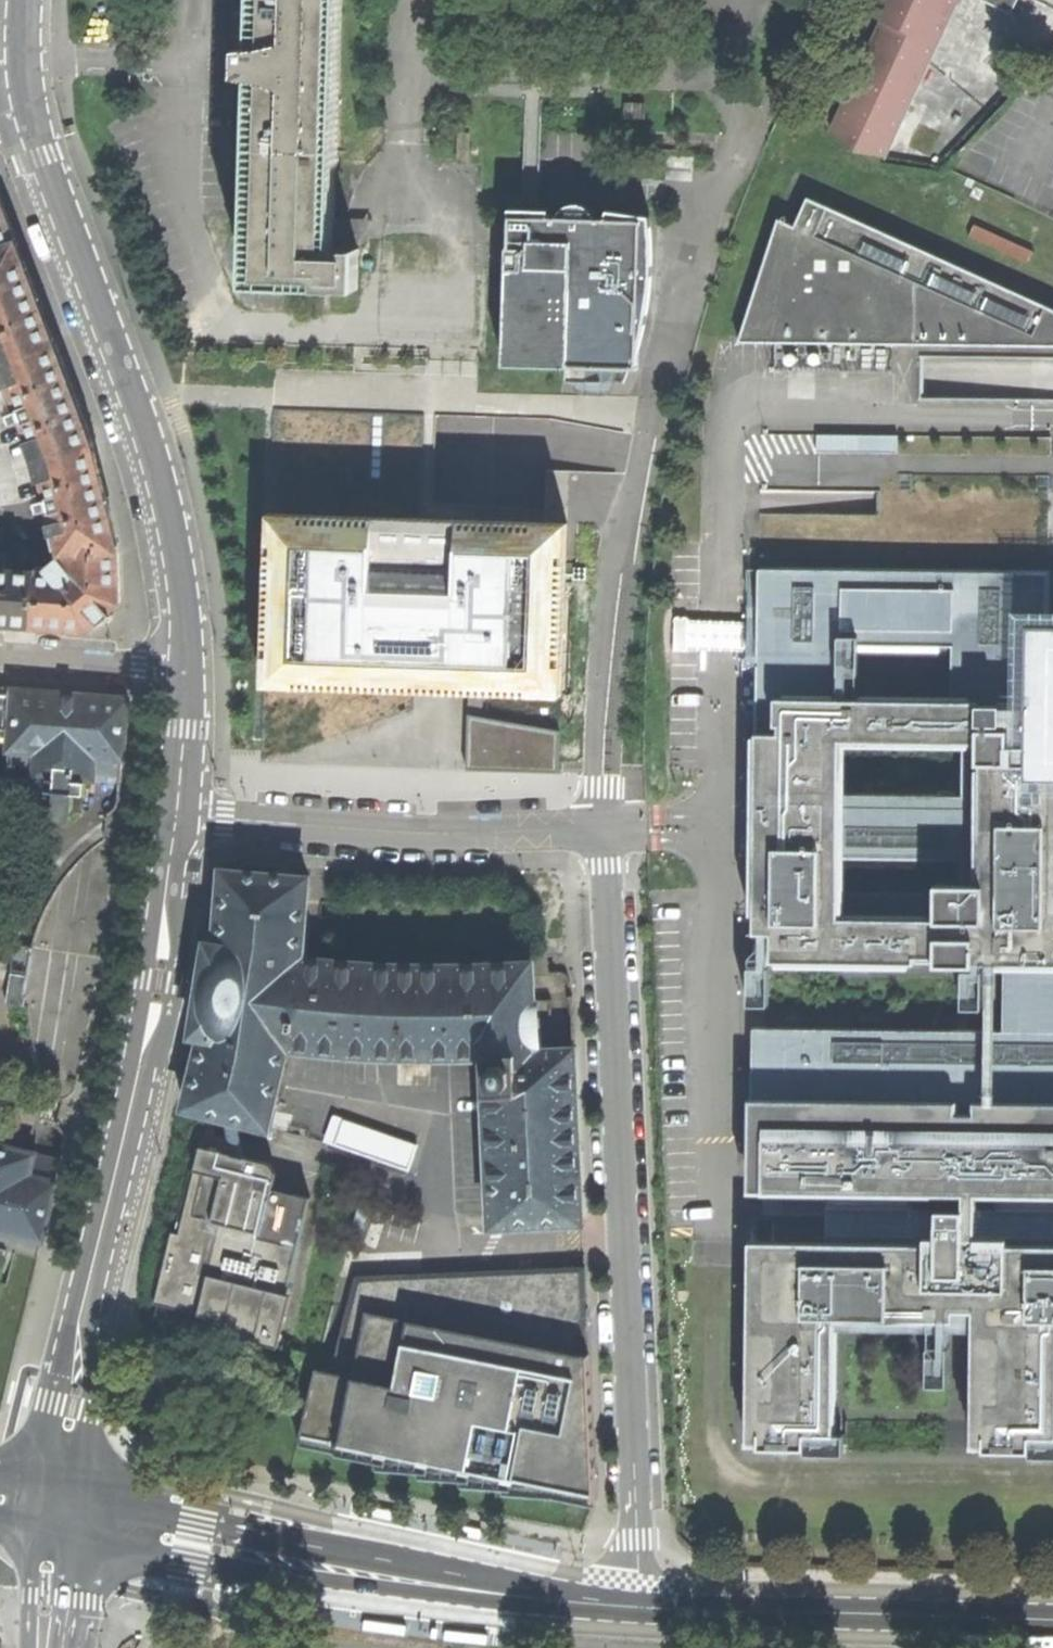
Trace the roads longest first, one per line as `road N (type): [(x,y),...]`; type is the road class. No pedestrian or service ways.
road 1 (residential): [(182,817),(422,832),(602,829),(613,862),(641,1609)]
road 2 (tertiary): [(182,817),(162,980),(73,1394),(58,1511)]
road 3 (secondary): [(641,1609),(391,1575),(58,1511)]
road 4 (tertiary): [(25,114),(148,450),(174,557),(185,675)]
road 5 (secondary): [(1052,1622),(641,1609)]
road 6 (unclassified): [(185,675),(0,656)]
road 7 (tertiary): [(185,675),(182,817)]
road 8 (secondary): [(64,1647),(68,1598),(58,1511)]

